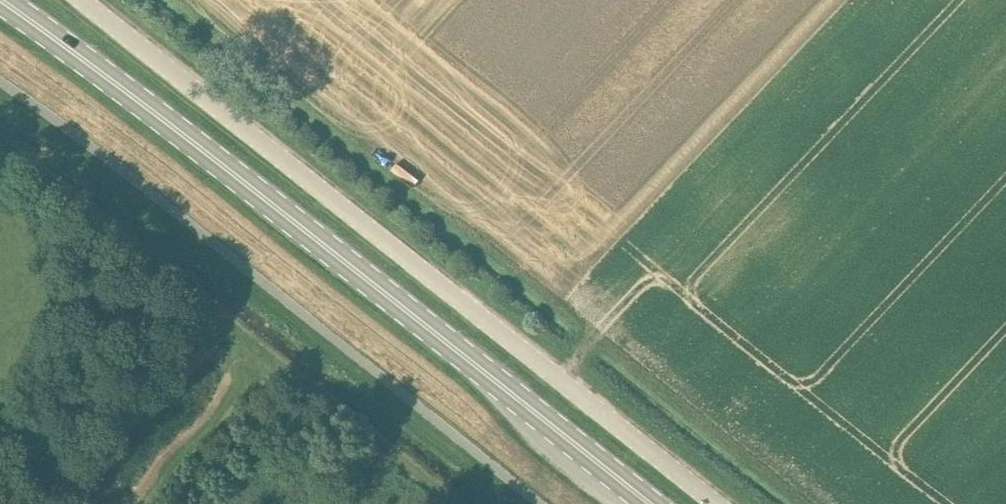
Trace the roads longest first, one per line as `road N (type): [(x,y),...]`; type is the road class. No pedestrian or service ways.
road 1 (primary): [(649,503),(314,236),(0,1)]
road 2 (unclassified): [(717,503),(81,0)]

